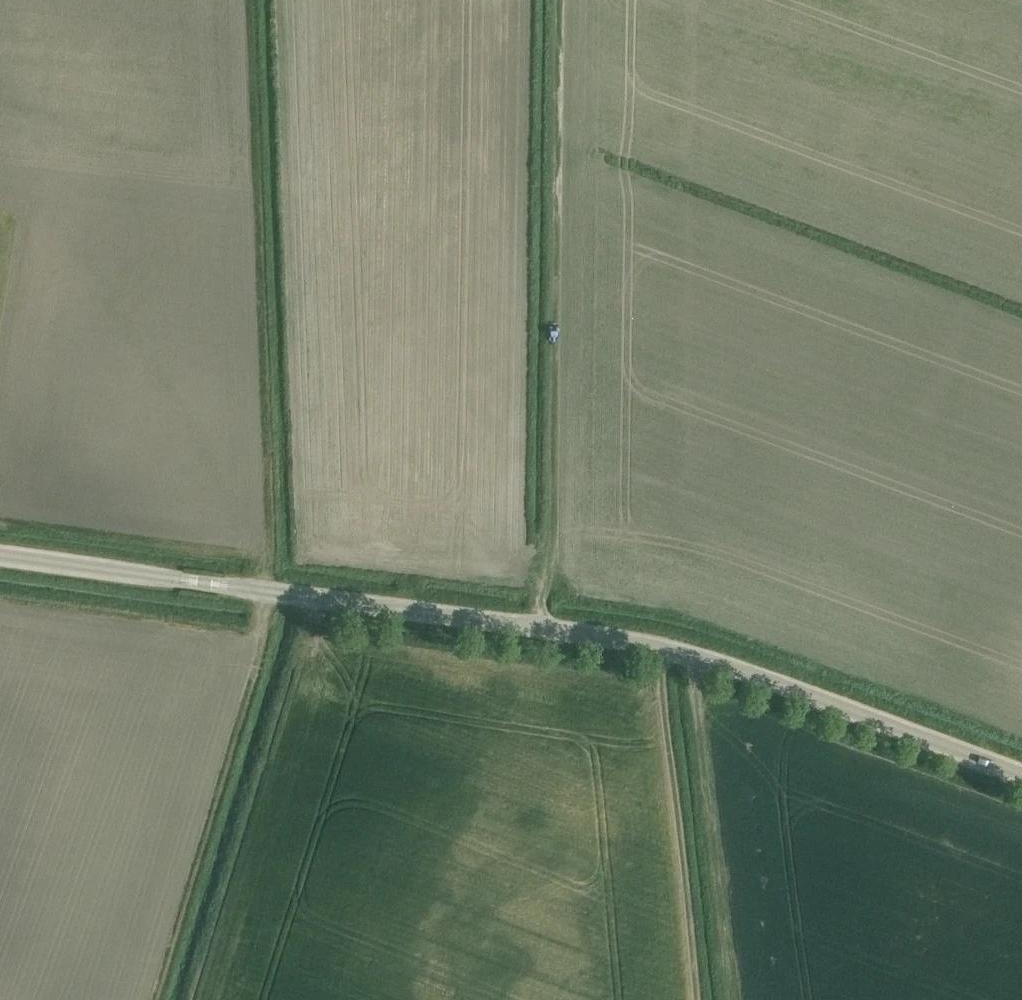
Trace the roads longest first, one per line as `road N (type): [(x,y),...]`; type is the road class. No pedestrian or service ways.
road 1 (unclassified): [(1021,779),(726,670),(580,637),(0,560)]

